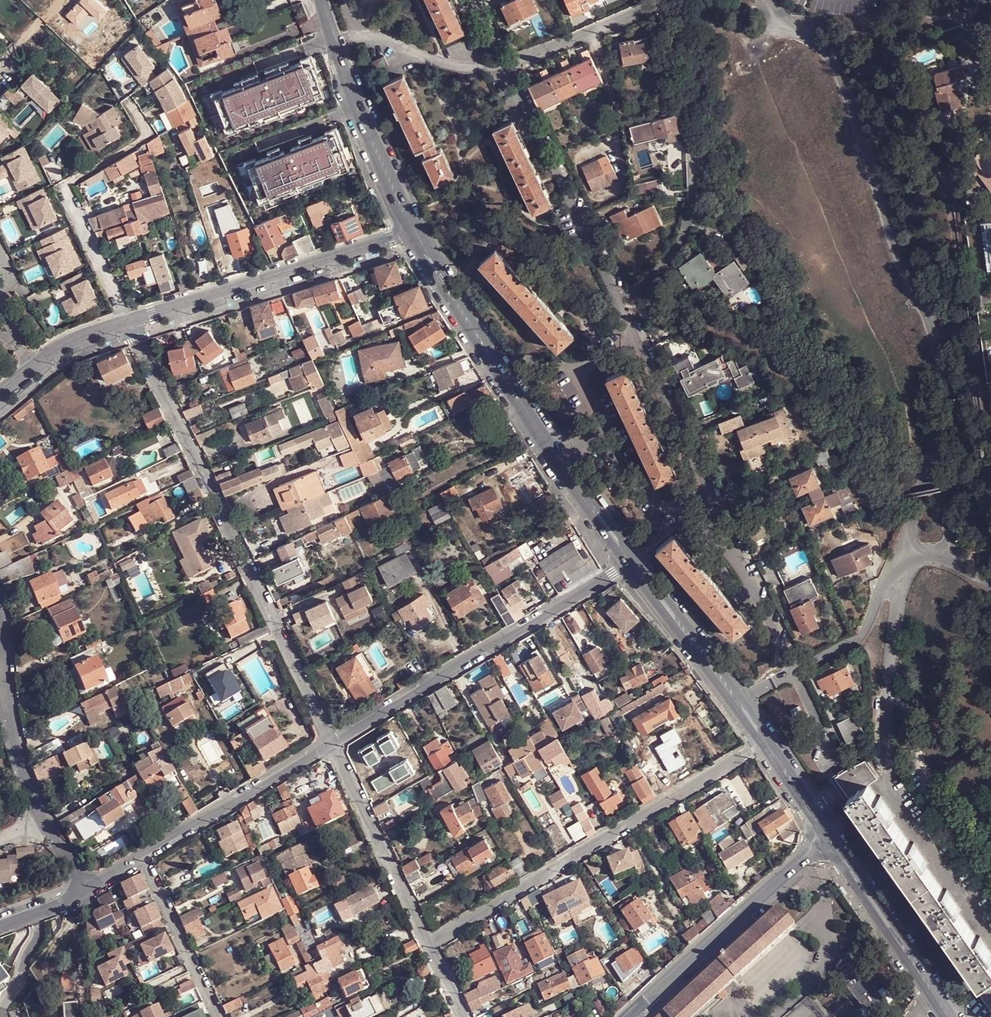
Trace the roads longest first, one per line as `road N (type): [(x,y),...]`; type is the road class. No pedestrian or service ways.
road 1 (residential): [(505,64),(838,767)]
road 2 (residential): [(932,463),(952,414),(920,290),(898,253),(834,58),(784,29)]
road 3 (residential): [(128,321),(334,743)]
road 4 (tertiary): [(631,564),(515,399),(414,230)]
road 5 (residential): [(432,943),(765,740)]
road 6 (residential): [(334,743),(631,564)]
road 7 (residential): [(414,230),(128,321)]
road 8 (residential): [(505,64),(653,8),(740,35),(784,29)]
road 9 (tertiary): [(827,835),(629,1016)]
road 10 (residential): [(334,743),(432,943)]
road 11 (residential): [(145,859),(334,743)]
road 12 (tertiary): [(765,740),(631,564)]
road 13 (residential): [(949,1016),(827,835)]
road 14 (residential): [(0,614),(23,775),(46,818)]
road 15 (tertiary): [(414,230),(334,42)]
road 16 (residential): [(334,42),(385,39),(458,67),(505,64)]
road 17 (residential): [(219,1016),(145,859)]
road 18 (residential): [(62,187),(128,321)]
road 19 (residential): [(128,321),(61,345),(0,392)]

